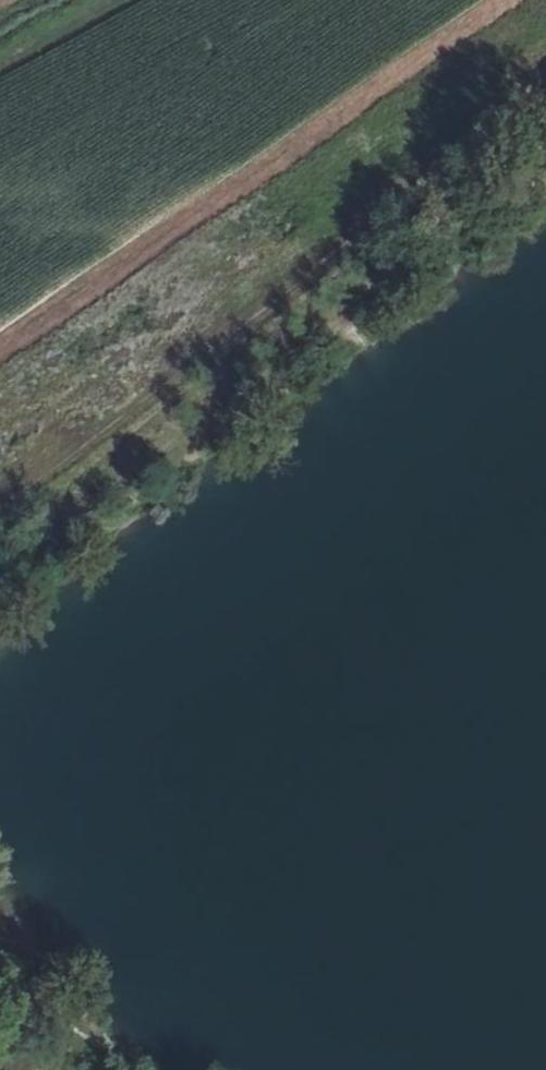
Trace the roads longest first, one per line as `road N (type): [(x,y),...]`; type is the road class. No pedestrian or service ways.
road 1 (track): [(106,0),(0,59)]

